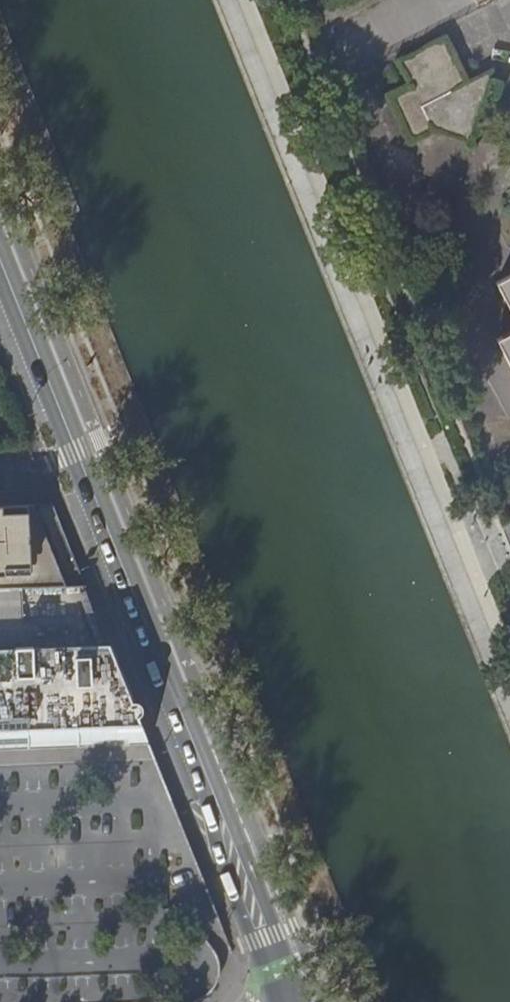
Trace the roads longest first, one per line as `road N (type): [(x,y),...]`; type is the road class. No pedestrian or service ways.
road 1 (tertiary): [(0,258),(288,1001)]

